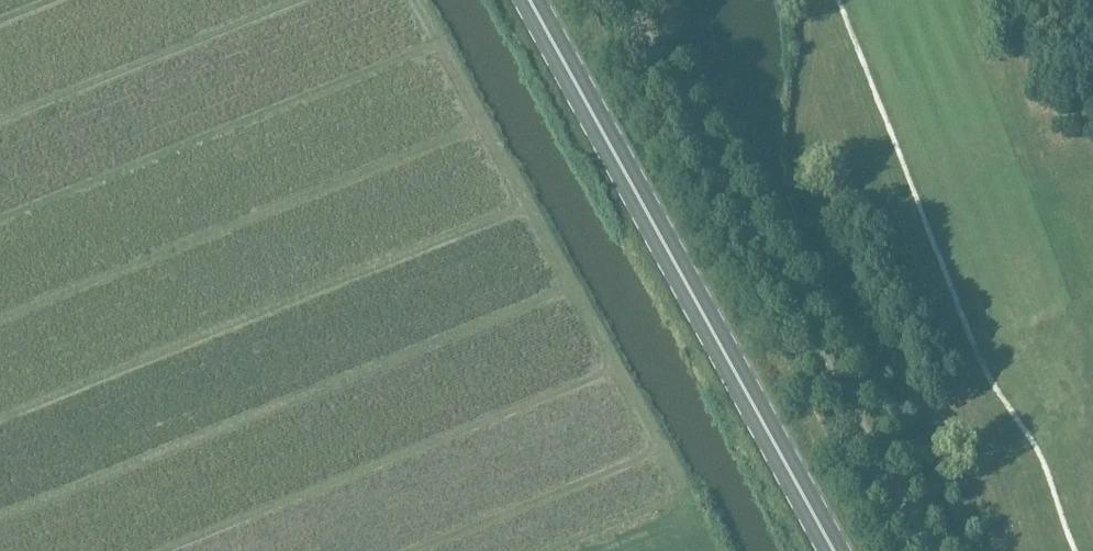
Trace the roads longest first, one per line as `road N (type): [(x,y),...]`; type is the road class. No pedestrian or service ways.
road 1 (primary): [(841,550),(535,0)]
road 2 (unclassified): [(939,550),(635,0)]

